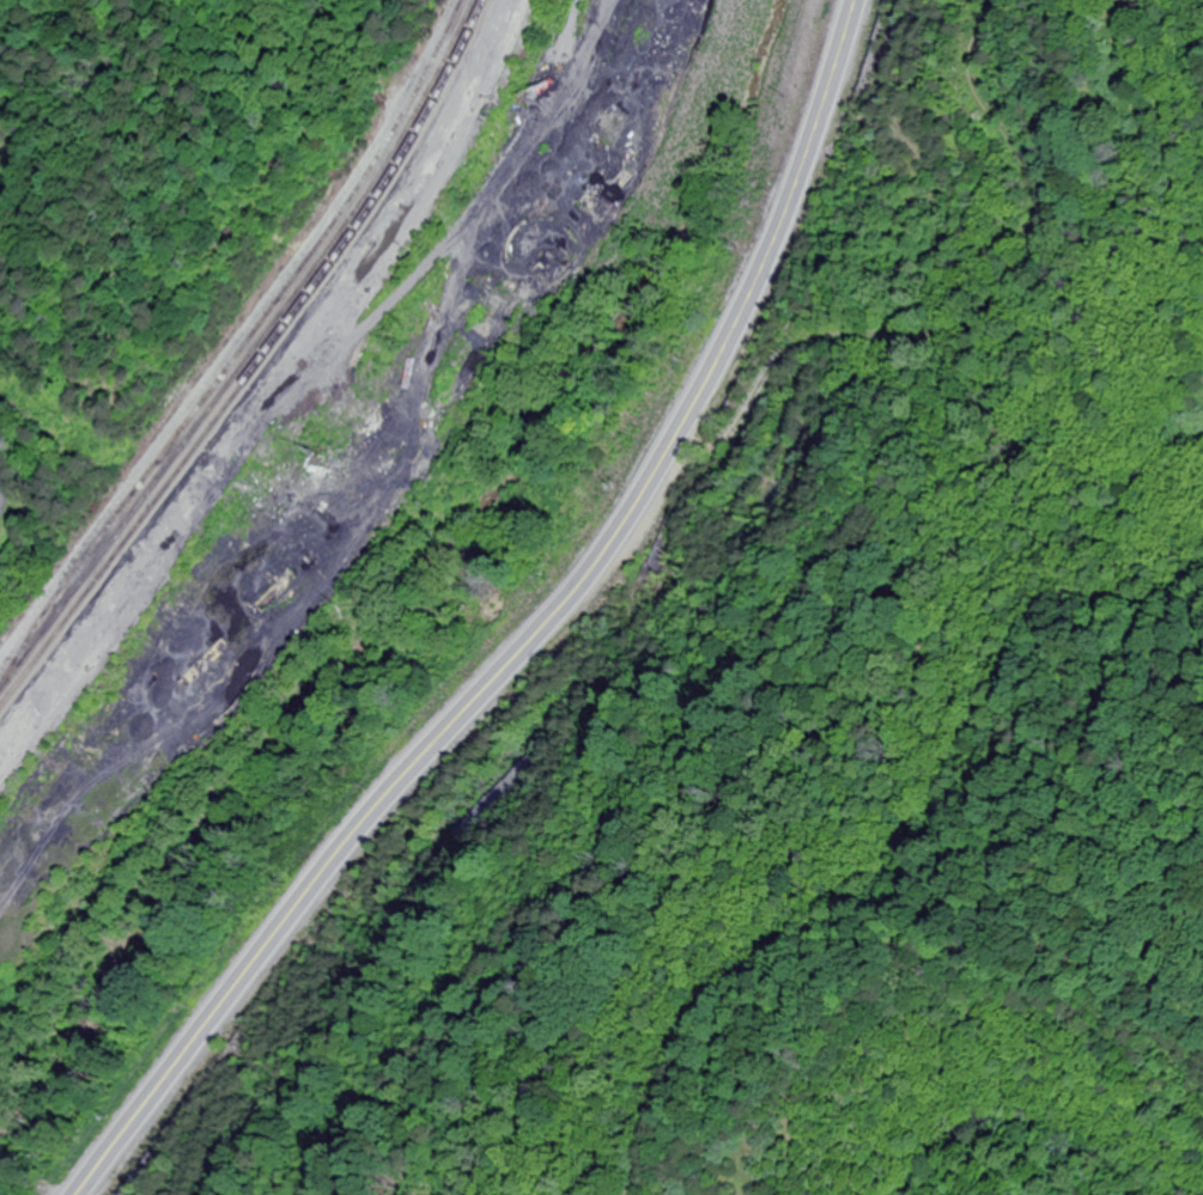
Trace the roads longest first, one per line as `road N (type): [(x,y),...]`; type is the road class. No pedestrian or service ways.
road 1 (secondary): [(852,0),(796,189),(724,336),(599,553),(328,854),(71,1194)]

